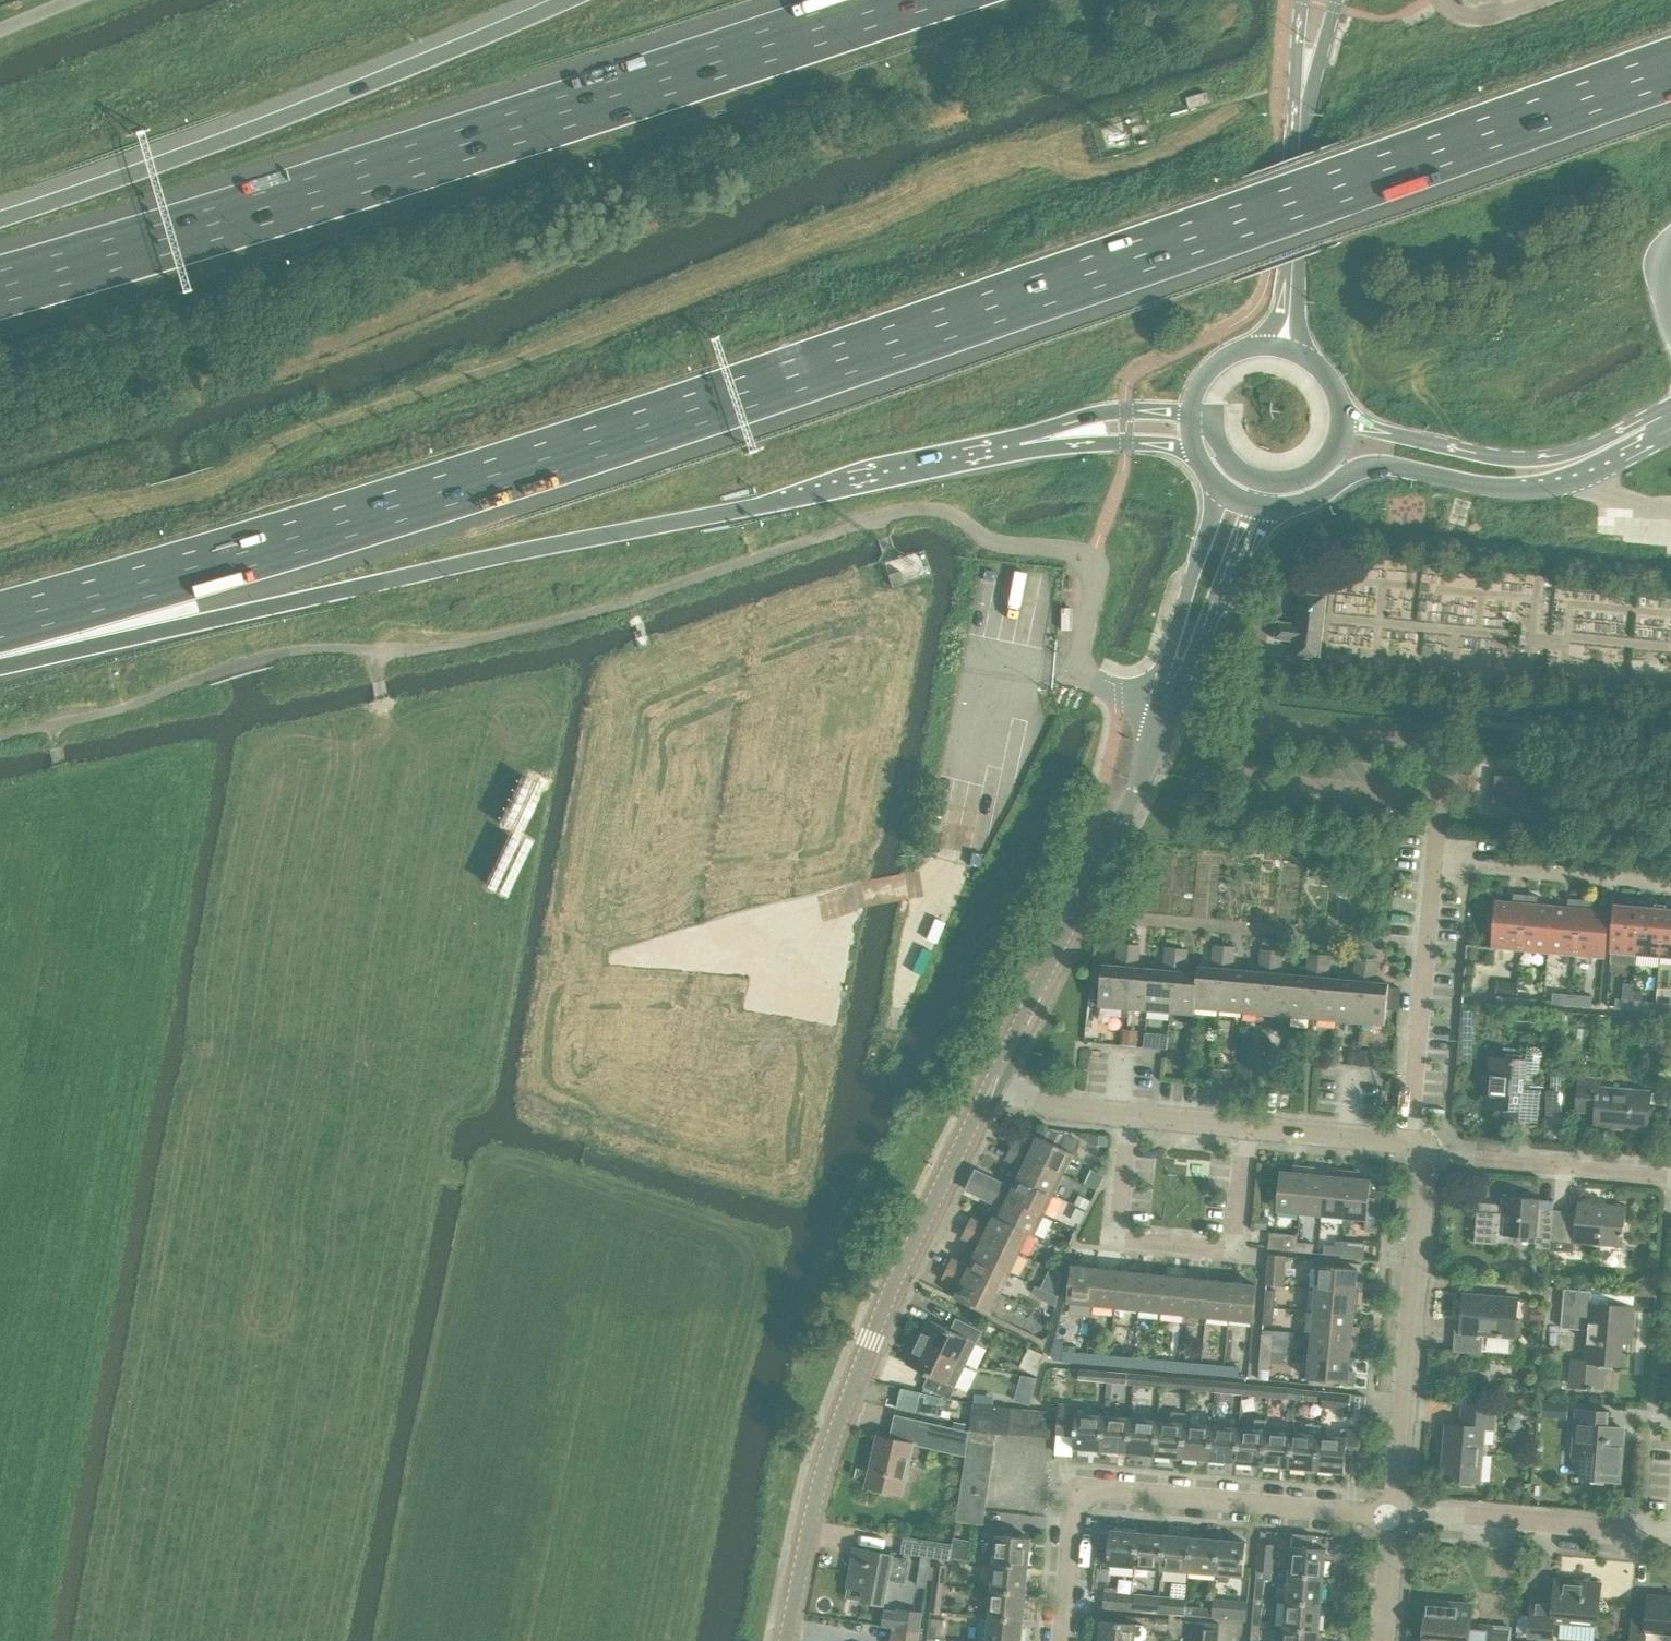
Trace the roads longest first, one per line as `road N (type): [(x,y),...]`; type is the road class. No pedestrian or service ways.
road 1 (motorway): [(0,623),(740,393),(1670,70)]
road 2 (motorway): [(0,640),(202,622),(1020,444)]
road 3 (motorway): [(902,0),(0,290)]
road 4 (motorway): [(560,0),(262,123),(0,218)]
road 5 (tertiary): [(786,1640),(833,1436),(990,1081)]
road 6 (residential): [(1060,1640),(1072,1499),(1086,1487),(1395,1510)]
road 7 (tertiary): [(990,1081),(1128,804),(1165,707)]
road 8 (secondary): [(1282,507),(1380,466),(1490,488),(1553,486),(1592,476),(1670,436)]
road 9 (residential): [(1126,1118),(1116,1234),(1125,1242),(1232,1247),(1242,1238),(1250,1128)]
road 10 (residential): [(1395,1510),(1428,1156)]
road 11 (secondary): [(1670,404),(1585,447),(1537,458),(1484,455),(1341,413)]
road 12 (residential): [(1406,1142),(1432,821)]
road 13 (residential): [(1395,1510),(1670,1534)]
road 14 (secondary): [(1283,347),(1303,94)]
road 15 (residential): [(1428,1156),(1670,1175)]
road 16 (tertiary): [(1213,480),(1215,502),(1172,642),(1165,707)]
road 17 (motorway): [(1020,444),(1126,442),(1197,453)]
road 18 (motorway): [(1020,444),(1107,412),(1190,414)]
road 19 (residential): [(1250,1128),(1406,1142)]
road 20 (tertiary): [(1165,707),(1228,564)]
road 21 (residential): [(990,1081),(1051,1108),(1126,1118)]
road 22 (residential): [(1385,1640),(1395,1510)]
road 23 (secondary): [(1283,347),(1240,350),(1216,364),(1190,414)]
road 24 (residential): [(1126,1118),(1250,1128)]

